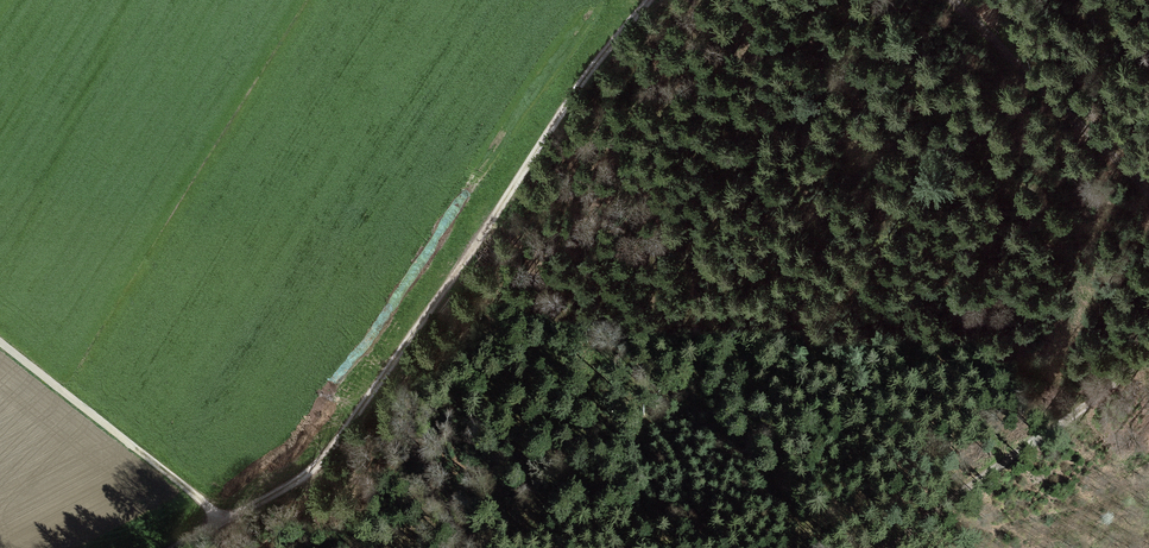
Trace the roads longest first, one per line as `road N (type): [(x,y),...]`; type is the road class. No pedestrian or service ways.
road 1 (track): [(643,0),(606,45),(353,440),(312,473),(166,547)]
road 2 (track): [(1120,378),(885,547)]
road 3 (track): [(226,517),(0,339)]
road 4 (track): [(954,0),(1148,193)]
road 5 (track): [(312,473),(421,505),(475,547)]

